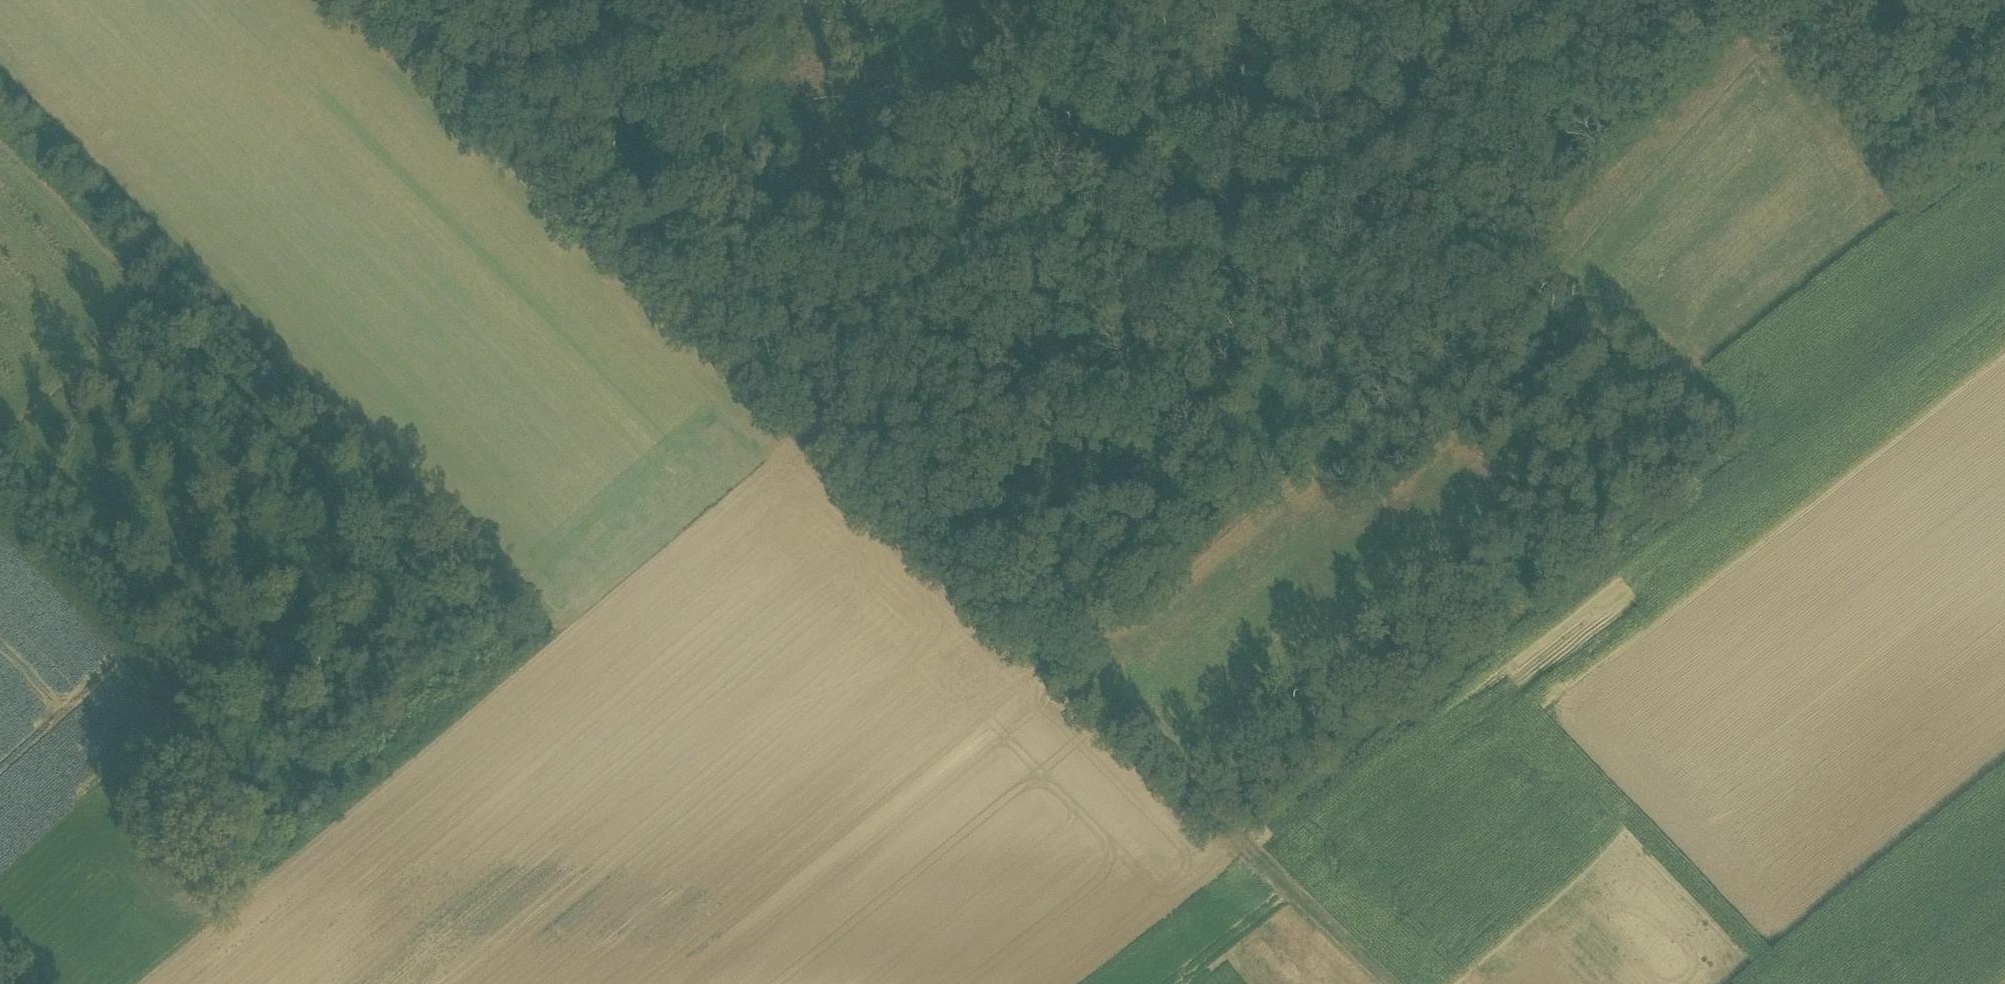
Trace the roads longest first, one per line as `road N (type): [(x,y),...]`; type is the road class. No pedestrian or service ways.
road 1 (track): [(383,0),(1395,983)]

